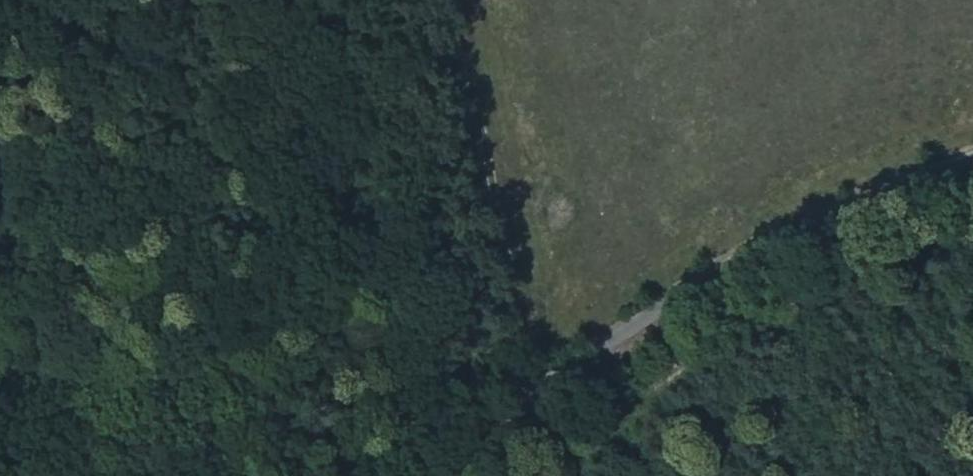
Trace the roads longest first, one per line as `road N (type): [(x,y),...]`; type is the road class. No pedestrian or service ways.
road 1 (unclassified): [(466,475),(539,391),(600,344),(686,293),(972,156)]
road 2 (track): [(167,475),(148,458),(33,0)]
road 3 (track): [(439,0),(539,391)]

